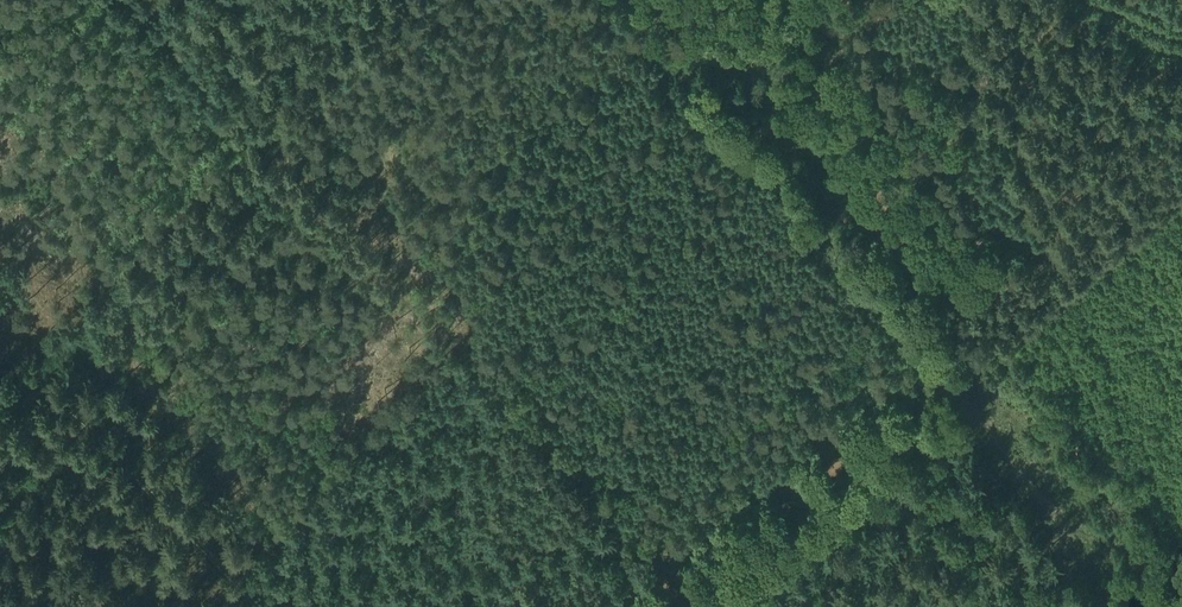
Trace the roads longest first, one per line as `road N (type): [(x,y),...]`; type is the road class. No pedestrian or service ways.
road 1 (track): [(0,339),(256,606)]
road 2 (track): [(951,383),(1181,200)]

